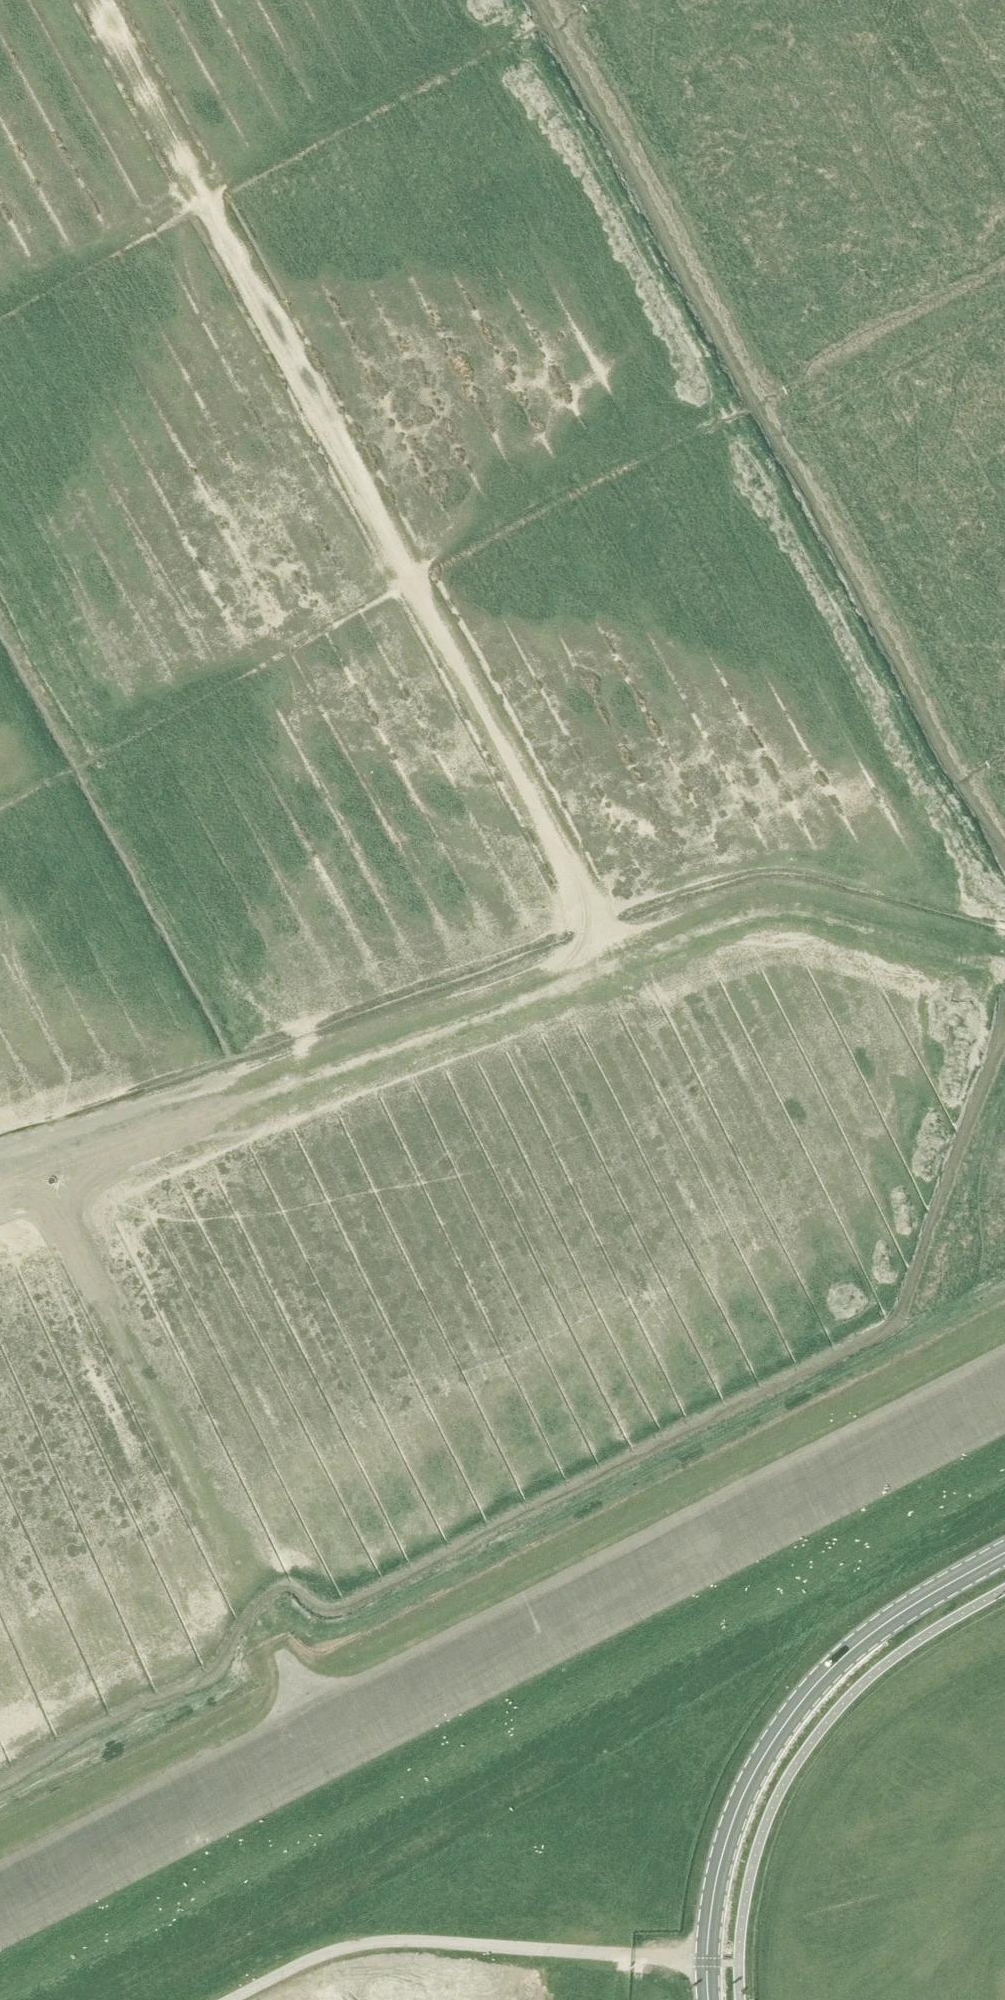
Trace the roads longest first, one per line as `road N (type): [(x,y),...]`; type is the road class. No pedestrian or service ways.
road 1 (primary): [(708,1999),(713,1894),(726,1838),(785,1726),(851,1648),(1004,1552)]

